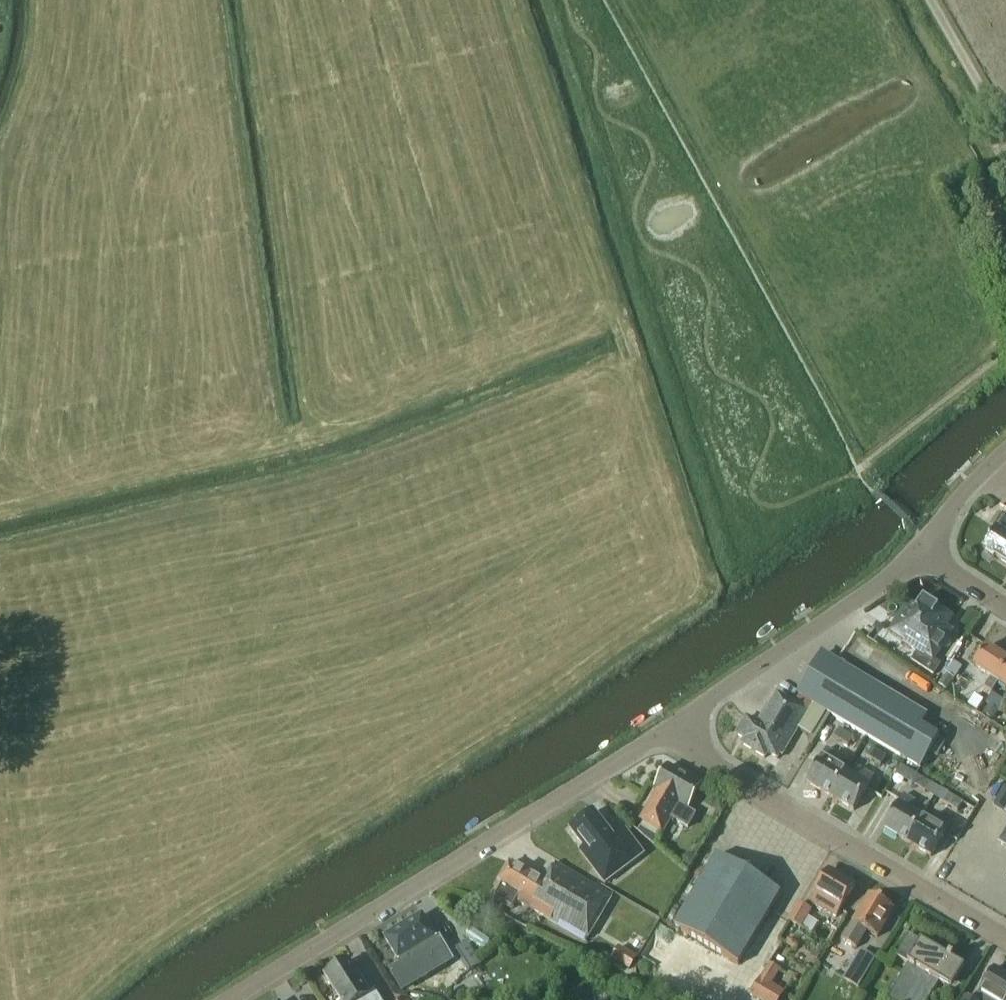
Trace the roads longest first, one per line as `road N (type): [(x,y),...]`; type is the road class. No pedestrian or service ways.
road 1 (residential): [(227,999),(675,721)]
road 2 (residential): [(1005,937),(702,757),(675,721)]
road 3 (residential): [(675,721),(865,595),(924,544)]
road 4 (residential): [(924,544),(1005,452)]

